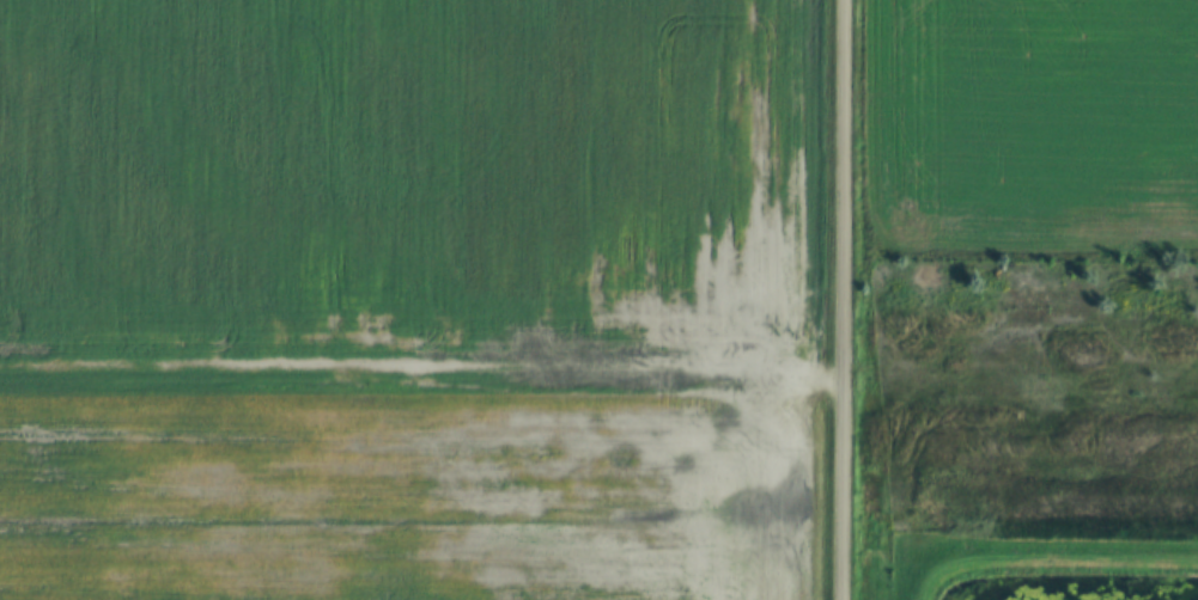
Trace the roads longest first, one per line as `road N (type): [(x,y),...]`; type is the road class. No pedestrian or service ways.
road 1 (residential): [(850,599),(850,0)]

